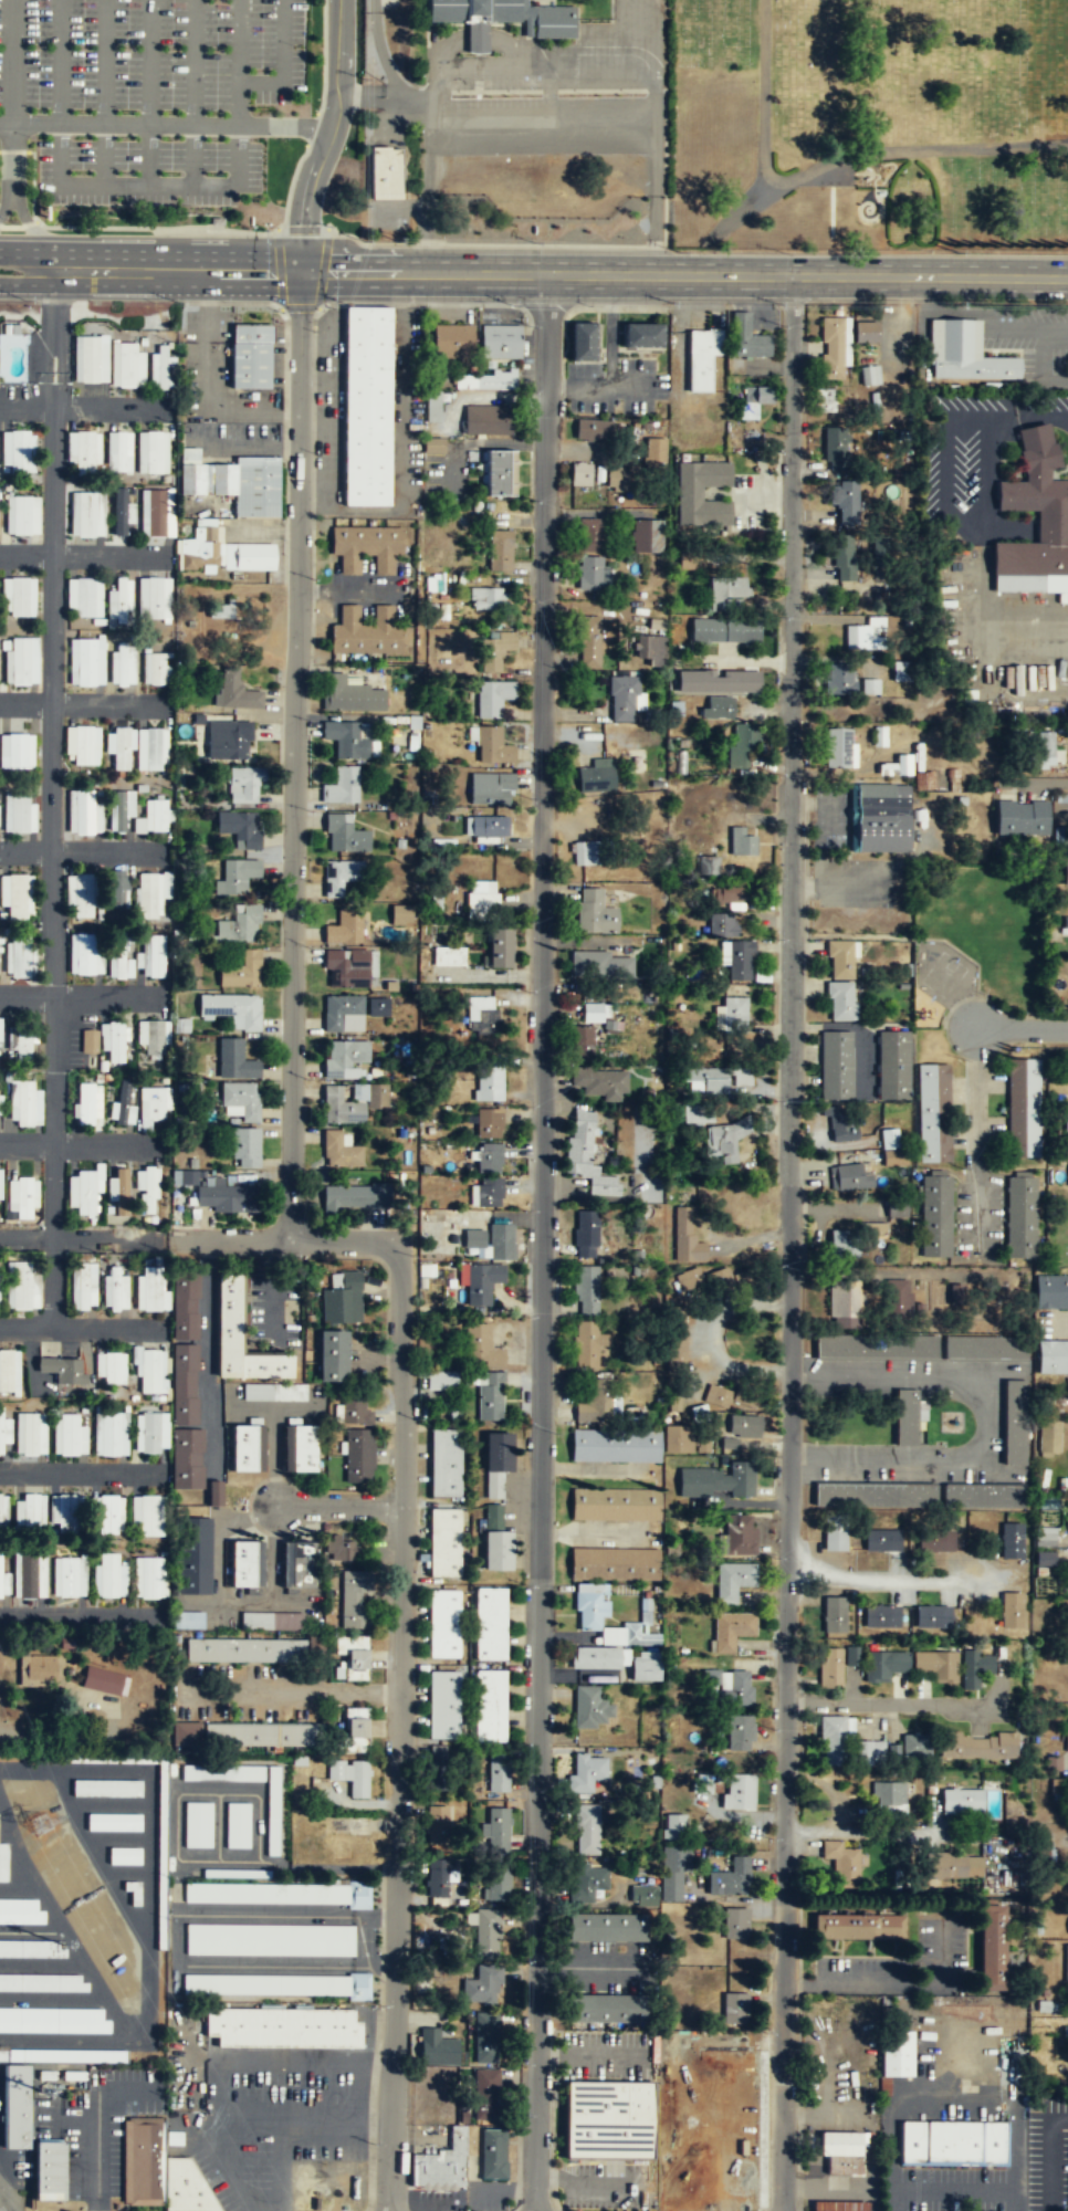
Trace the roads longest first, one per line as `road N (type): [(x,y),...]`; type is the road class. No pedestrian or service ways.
road 1 (residential): [(547,274),(532,2210)]
road 2 (residential): [(792,275),(780,2210)]
road 3 (residential): [(392,1244),(400,1262),(402,1507),(388,2210)]
road 4 (residential): [(301,273),(287,1239)]
road 5 (secondary): [(301,273),(1067,278)]
road 6 (residential): [(783,1832),(941,1830),(1067,1844)]
road 7 (residential): [(339,0),(335,122),(307,189),(301,273)]
road 8 (secondary): [(38,271),(301,273)]
road 9 (residential): [(392,1244),(178,1239)]
road 10 (residential): [(784,1706),(977,1708)]
road 11 (residential): [(786,1566),(953,1582)]
road 12 (residential): [(984,1176),(974,1027)]
road 13 (residential): [(282,1505),(402,1507)]

